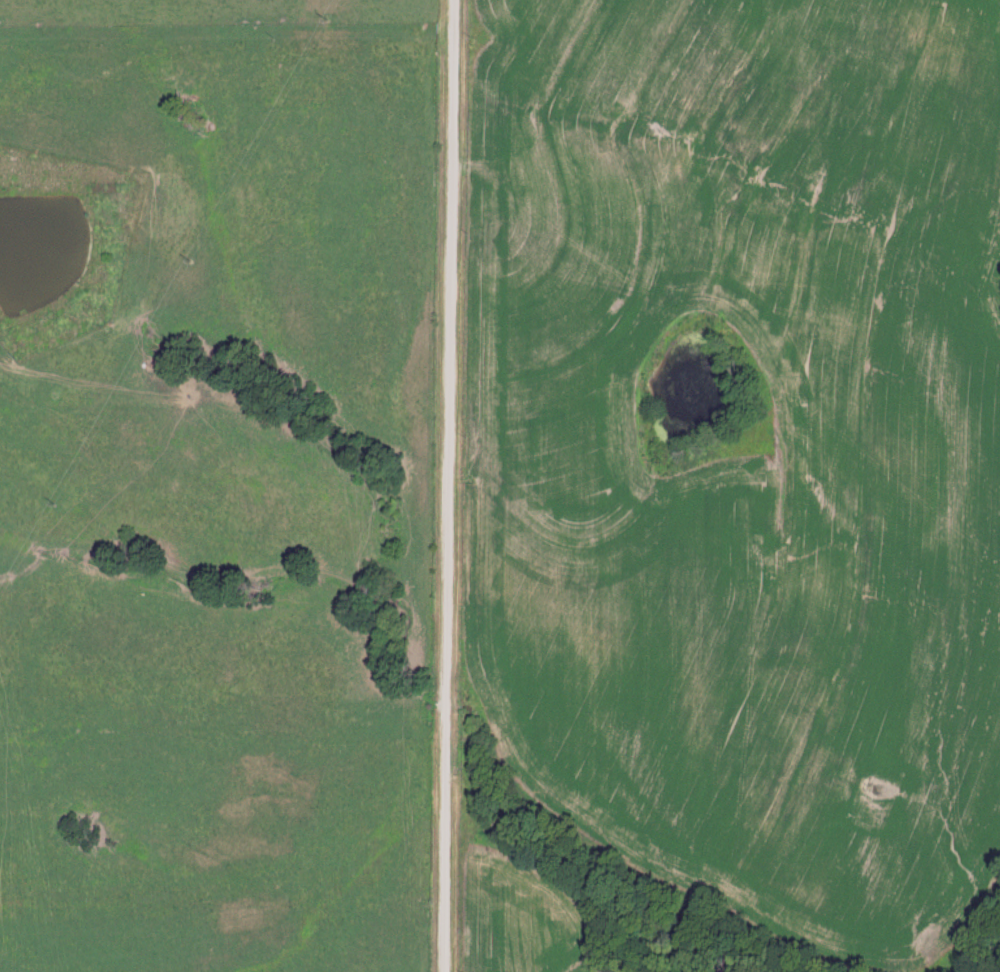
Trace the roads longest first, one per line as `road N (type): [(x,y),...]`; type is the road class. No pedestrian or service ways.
road 1 (residential): [(460,0),(451,971)]

